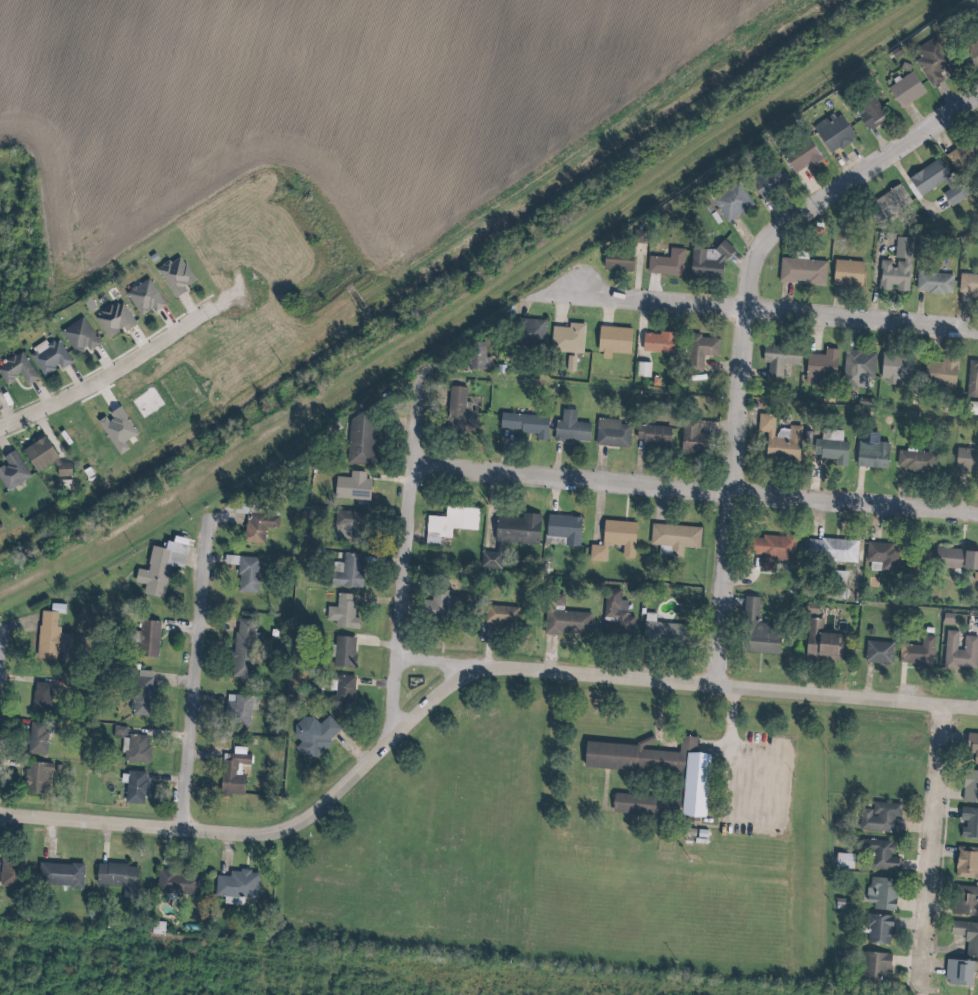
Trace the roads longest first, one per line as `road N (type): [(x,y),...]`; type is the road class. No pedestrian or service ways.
road 1 (residential): [(977,707),(500,670),(469,678),(324,804),(280,825),(0,807)]
road 2 (residential): [(724,684),(746,304),(763,247),(977,93)]
road 3 (residential): [(421,458),(977,511)]
road 4 (residential): [(582,288),(977,328)]
road 5 (residential): [(400,736),(421,382)]
road 6 (residential): [(185,824),(214,522)]
road 7 (residential): [(953,705),(932,984)]
road 8 (residential): [(209,312),(132,364),(0,429)]
road 9 (residential): [(403,652),(532,667)]

